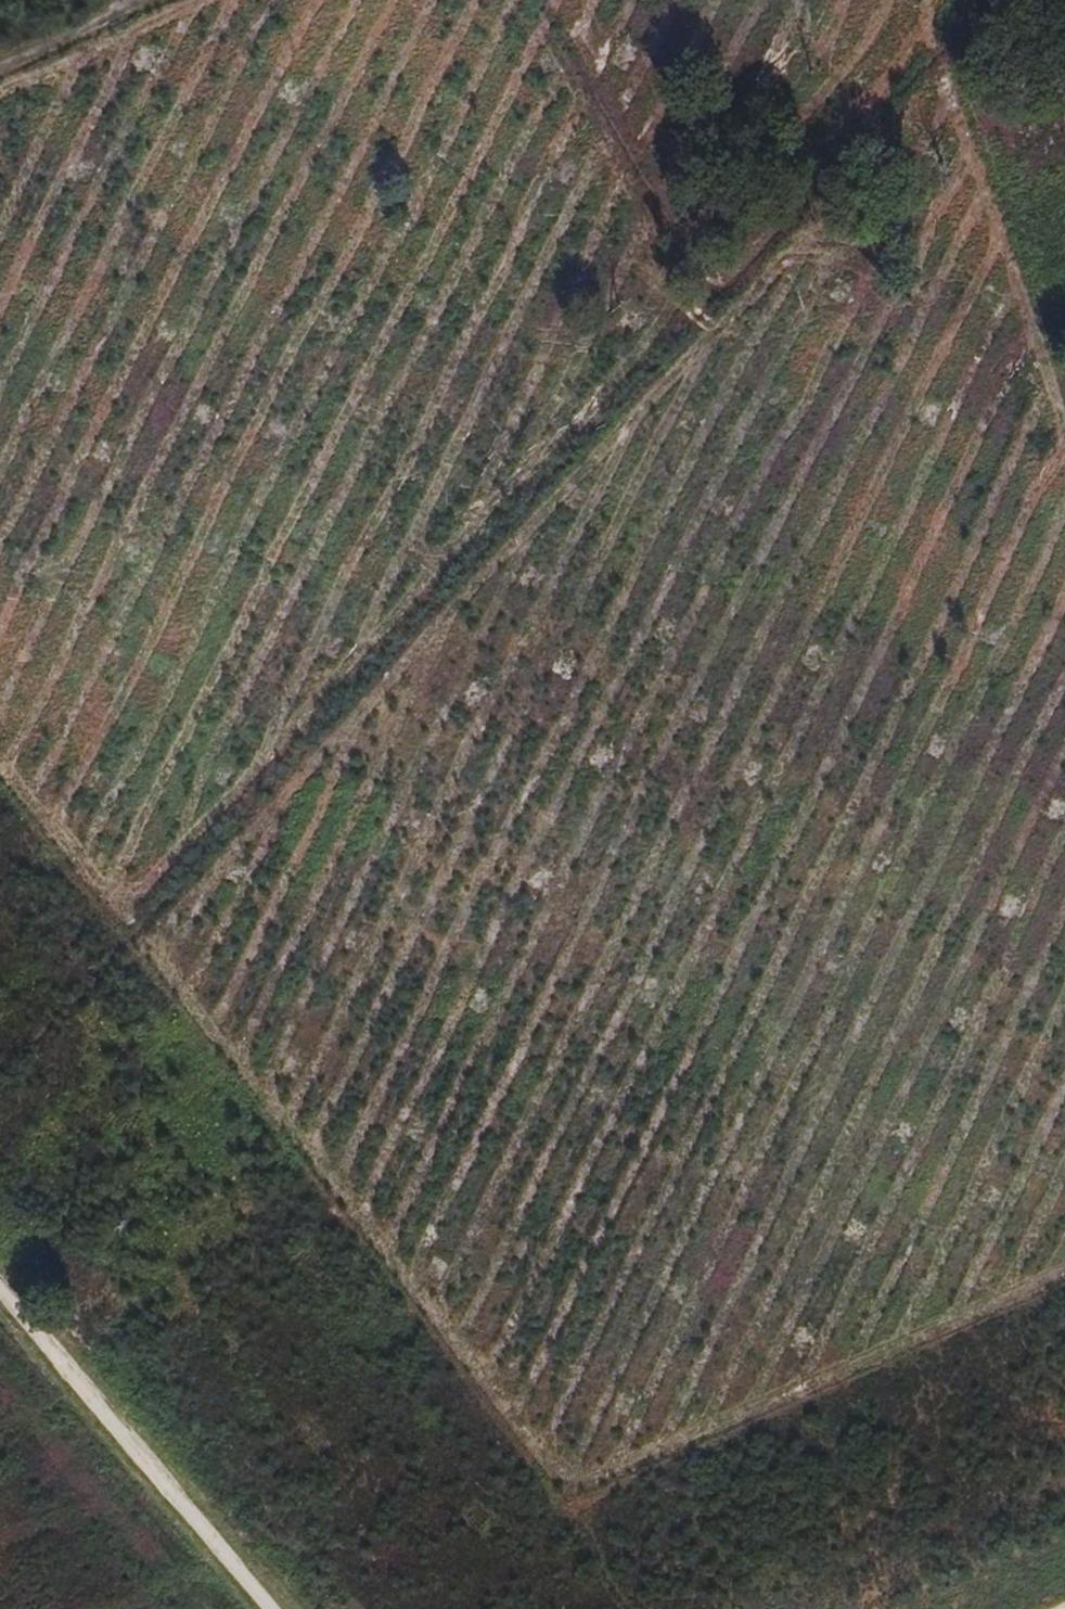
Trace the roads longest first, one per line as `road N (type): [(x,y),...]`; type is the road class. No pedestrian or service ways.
road 1 (track): [(270,1608),(0,1289)]
road 2 (track): [(0,65),(144,0)]

